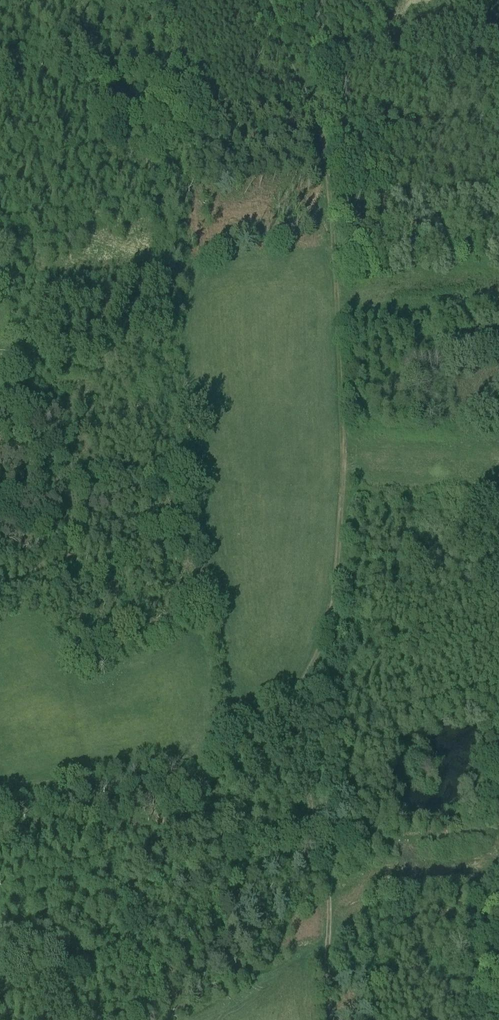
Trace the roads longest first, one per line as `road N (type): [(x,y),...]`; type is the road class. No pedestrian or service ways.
road 1 (track): [(270,0),(327,143),(346,463),(334,610),(295,710)]
road 2 (track): [(295,710),(324,866),(334,1019)]
road 3 (track): [(308,84),(334,59),(490,26)]
road 4 (track): [(200,826),(250,736),(295,710)]
road 5 (track): [(324,866),(394,819),(461,817)]

